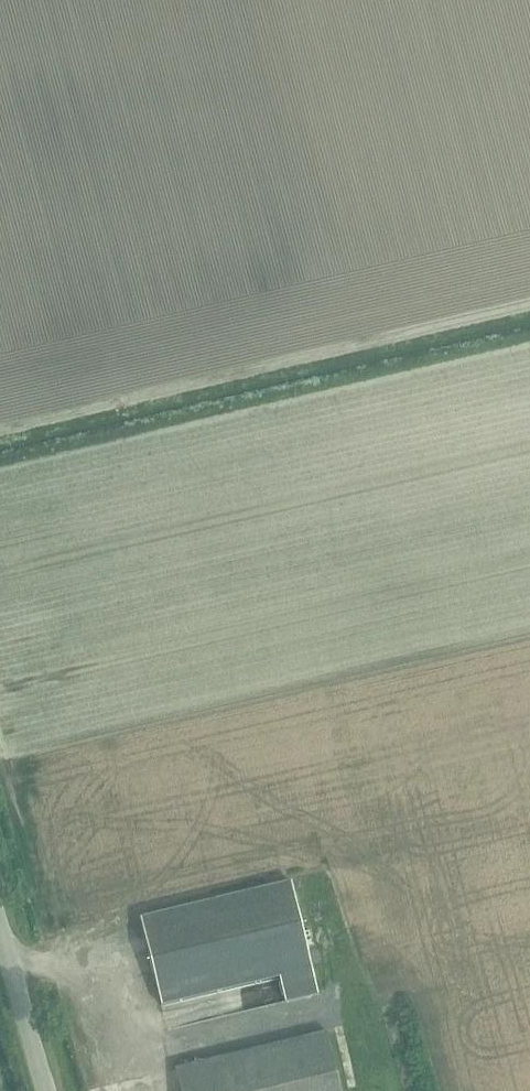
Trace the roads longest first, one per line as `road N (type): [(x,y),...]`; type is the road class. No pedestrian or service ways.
road 1 (unclassified): [(46,1090),(0,923)]

